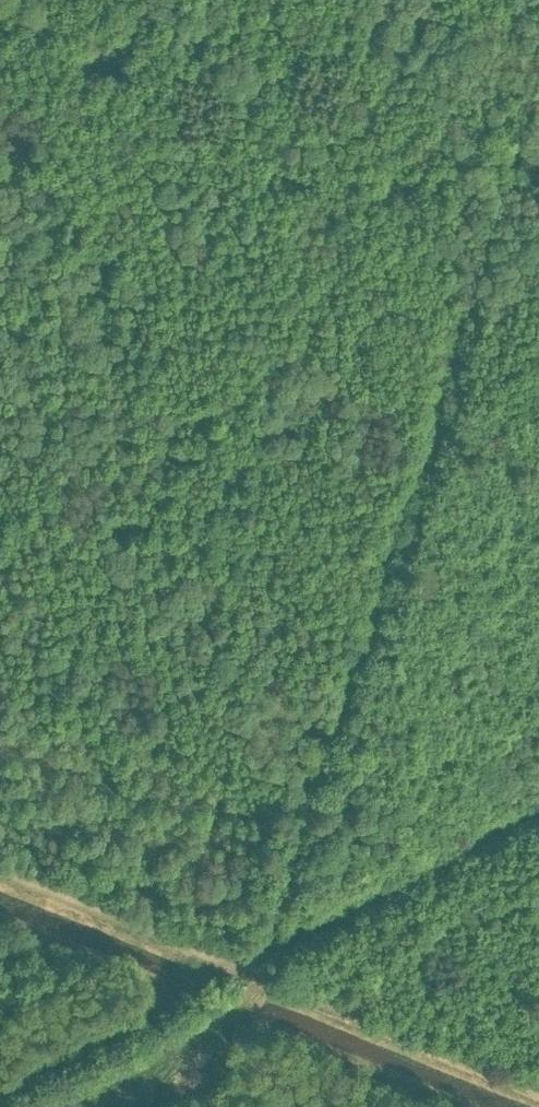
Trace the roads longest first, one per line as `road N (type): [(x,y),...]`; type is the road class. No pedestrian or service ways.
road 1 (track): [(257,959),(538,51)]
road 2 (track): [(0,1093),(538,812)]
road 3 (track): [(538,1091),(0,870)]
road 4 (track): [(257,959),(209,1106)]

